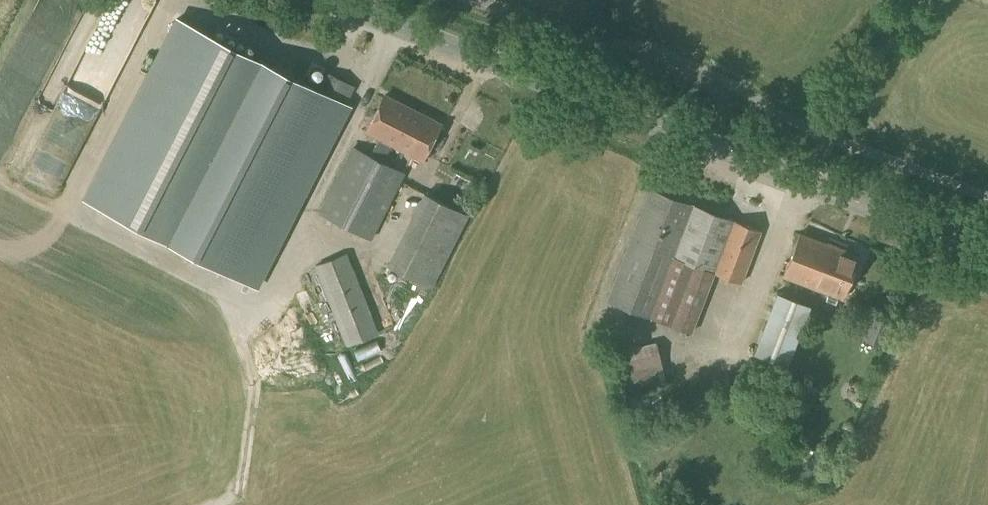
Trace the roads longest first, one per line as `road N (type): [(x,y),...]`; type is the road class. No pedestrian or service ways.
road 1 (secondary): [(327,0),(987,252)]
road 2 (track): [(914,0),(833,118),(804,182)]

